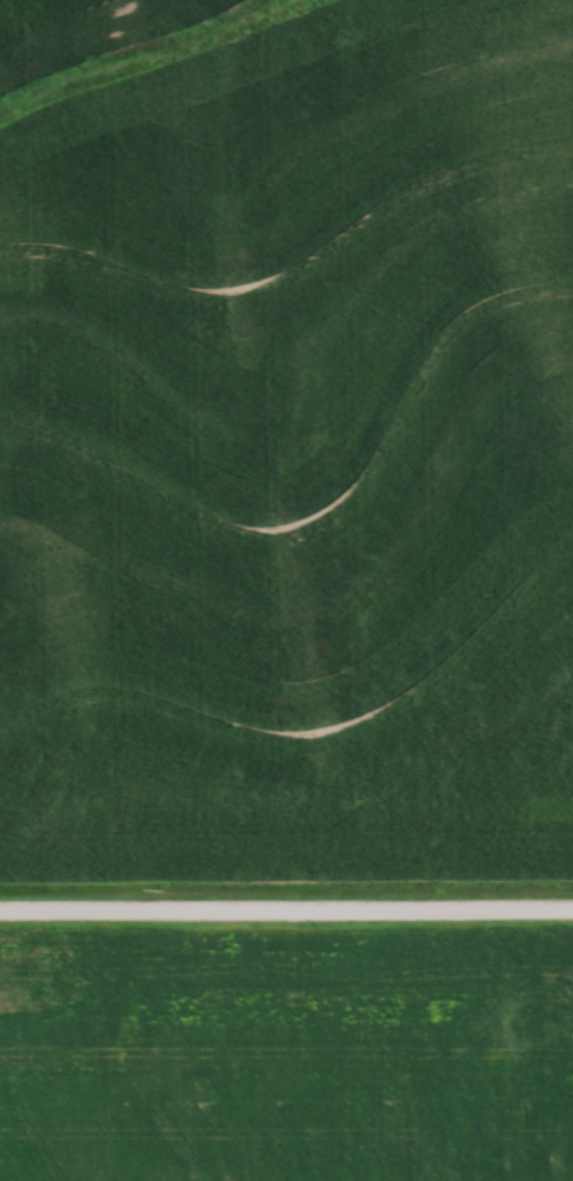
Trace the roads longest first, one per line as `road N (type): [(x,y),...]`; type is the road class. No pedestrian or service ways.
road 1 (residential): [(0,915),(572,915)]

